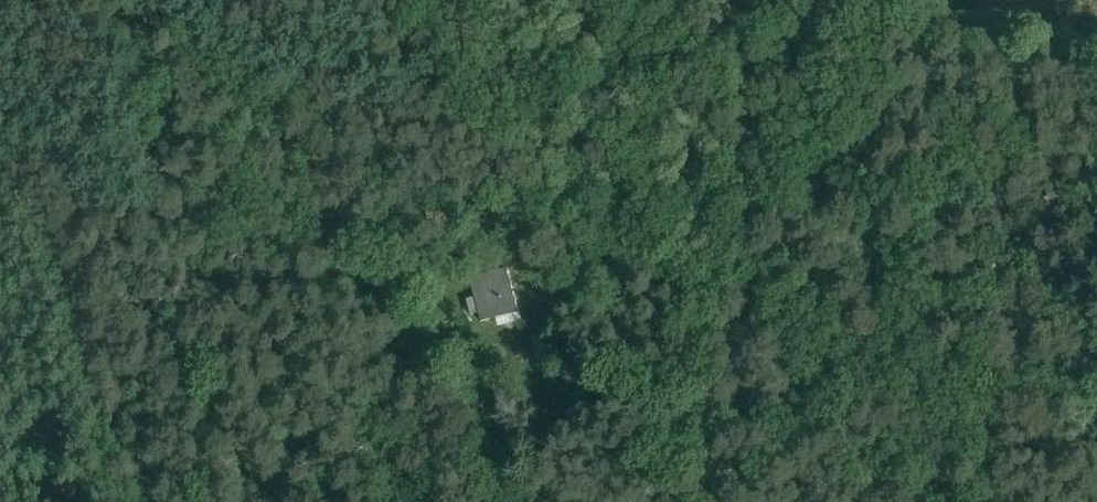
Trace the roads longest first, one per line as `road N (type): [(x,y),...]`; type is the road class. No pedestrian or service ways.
road 1 (track): [(561,501),(545,452),(542,358)]

